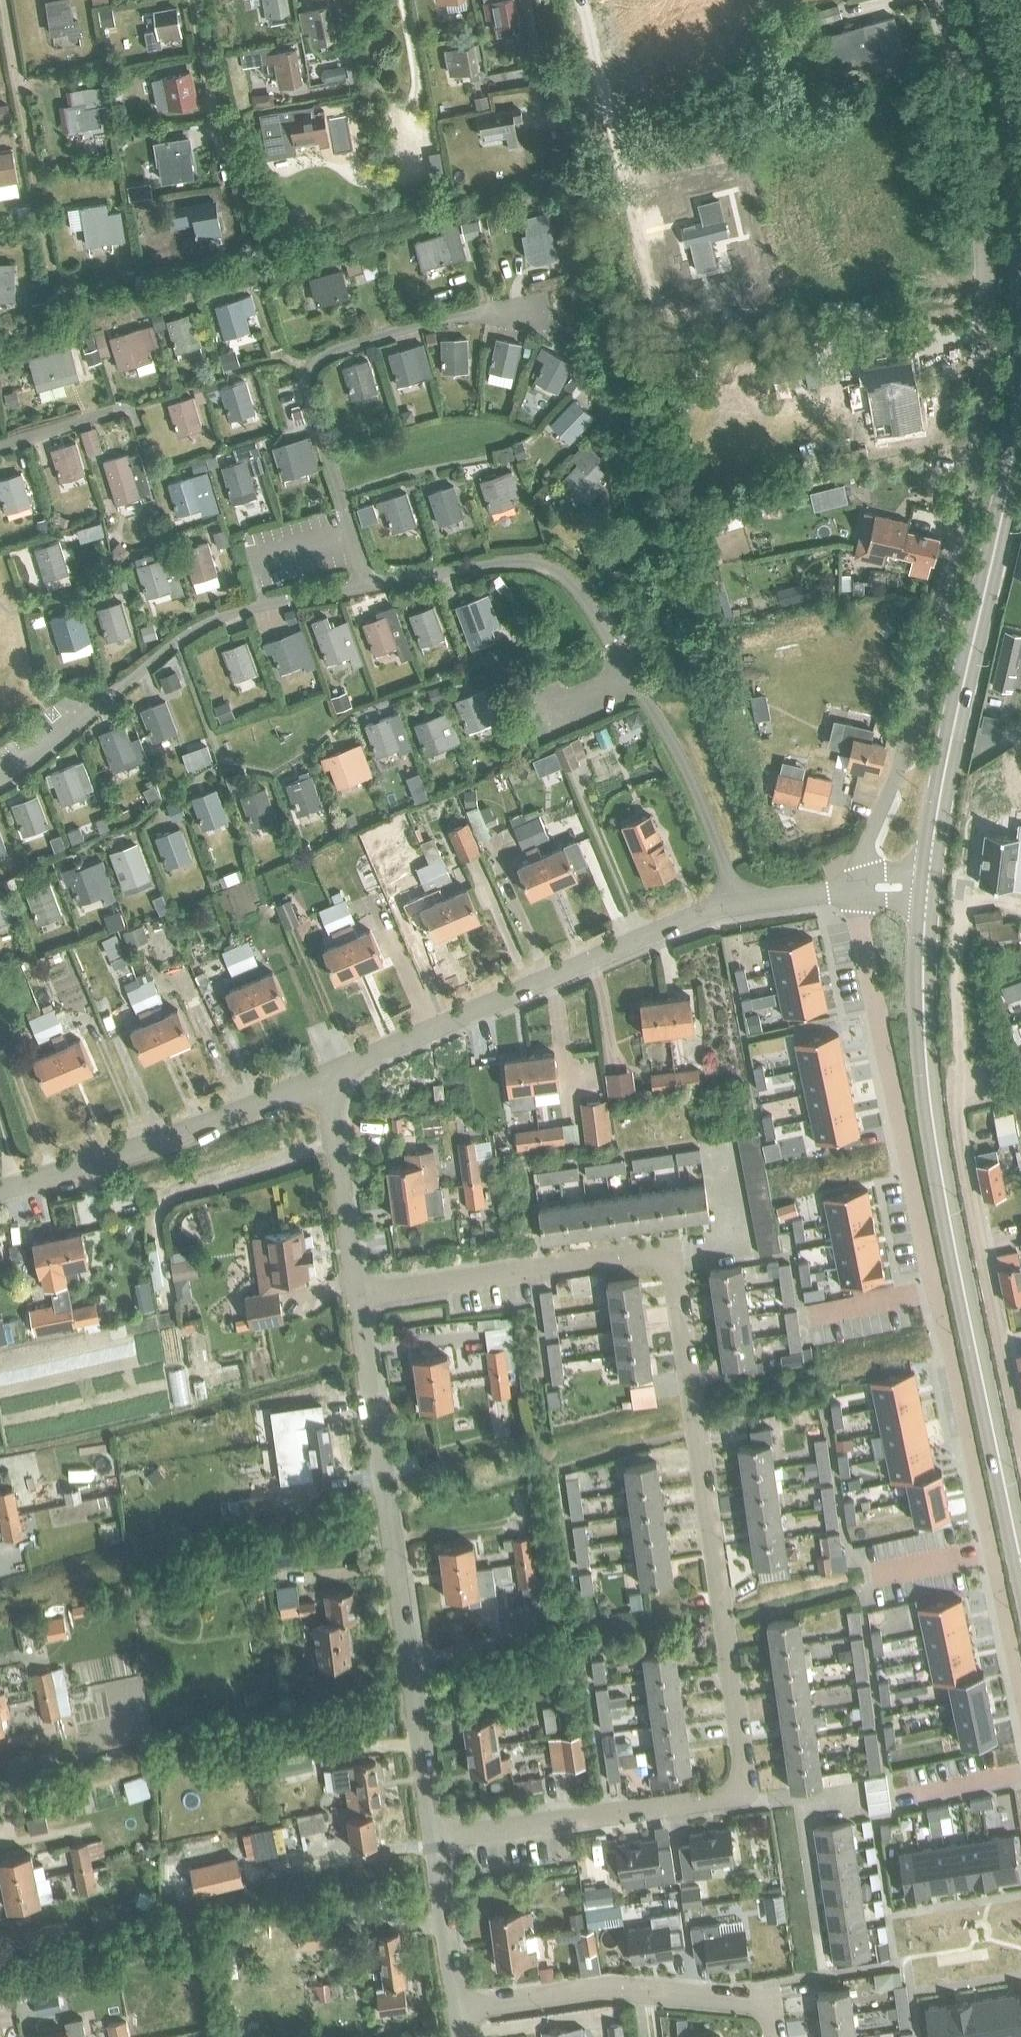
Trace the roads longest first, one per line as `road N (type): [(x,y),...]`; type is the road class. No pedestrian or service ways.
road 1 (residential): [(433,1836),(741,1791),(724,1624),(665,1261),(640,1255),(357,1294)]
road 2 (residential): [(858,889),(867,843),(916,715),(966,507),(984,387),(981,187),(941,0)]
road 3 (residential): [(858,889),(860,935),(1020,1709)]
road 4 (tertiary): [(1020,1569),(932,1120),(923,988),(927,886)]
road 5 (unclassified): [(323,1081),(742,904),(858,889)]
road 6 (residential): [(433,1836),(357,1294)]
road 7 (tertiary): [(927,886),(1007,490),(1020,378)]
road 8 (residential): [(1020,1443),(957,1112),(969,1082)]
road 9 (residential): [(455,2007),(602,1987),(758,2000),(774,2036)]
road 10 (unclassified): [(0,1188),(323,1081)]
road 11 (tertiary): [(1020,236),(1007,113),(981,0)]
road 12 (residential): [(357,1294),(323,1081)]
road 13 (residential): [(455,2007),(433,1836)]

